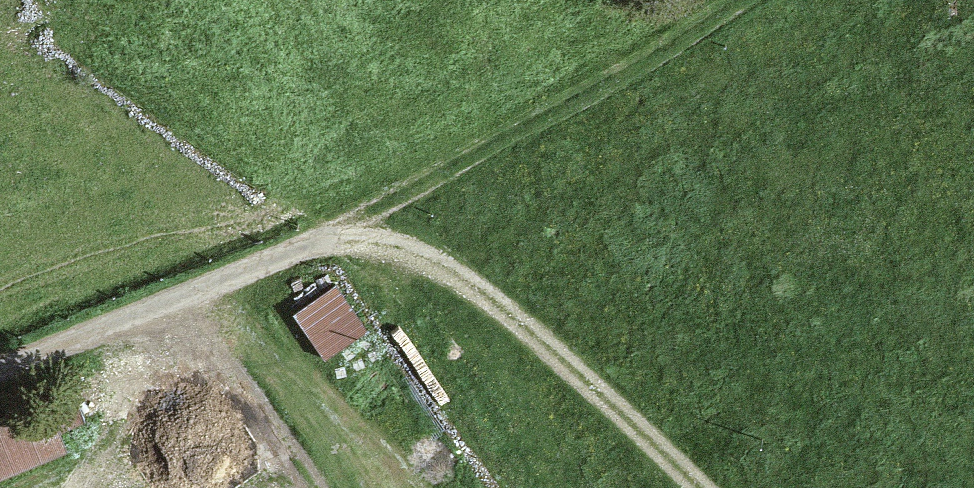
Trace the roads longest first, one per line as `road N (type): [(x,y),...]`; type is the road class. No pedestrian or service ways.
road 1 (unclassified): [(700,487),(489,296),(438,263),(375,242),(317,244),(283,255),(0,370)]
road 2 (track): [(346,241),(390,202),(737,0)]

